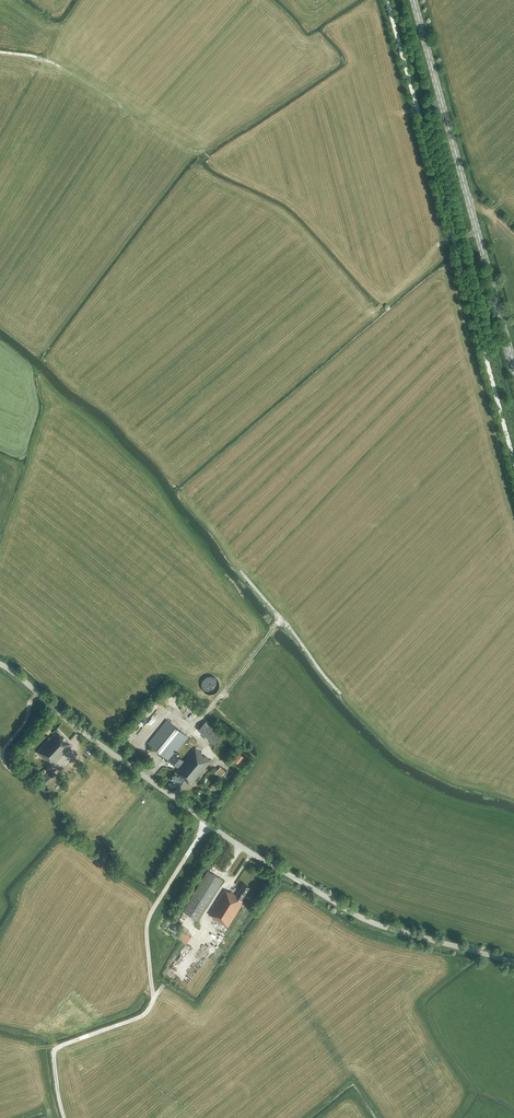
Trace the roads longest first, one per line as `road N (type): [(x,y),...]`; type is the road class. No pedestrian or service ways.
road 1 (tertiary): [(0,663),(240,846),(355,914),(513,961)]
road 2 (secondary): [(513,365),(414,0)]
road 3 (track): [(209,823),(150,916),(154,999),(147,1012),(55,1050),(65,1117)]
road 4 (track): [(168,712),(191,730),(280,618)]
road 5 (track): [(240,571),(341,693)]

